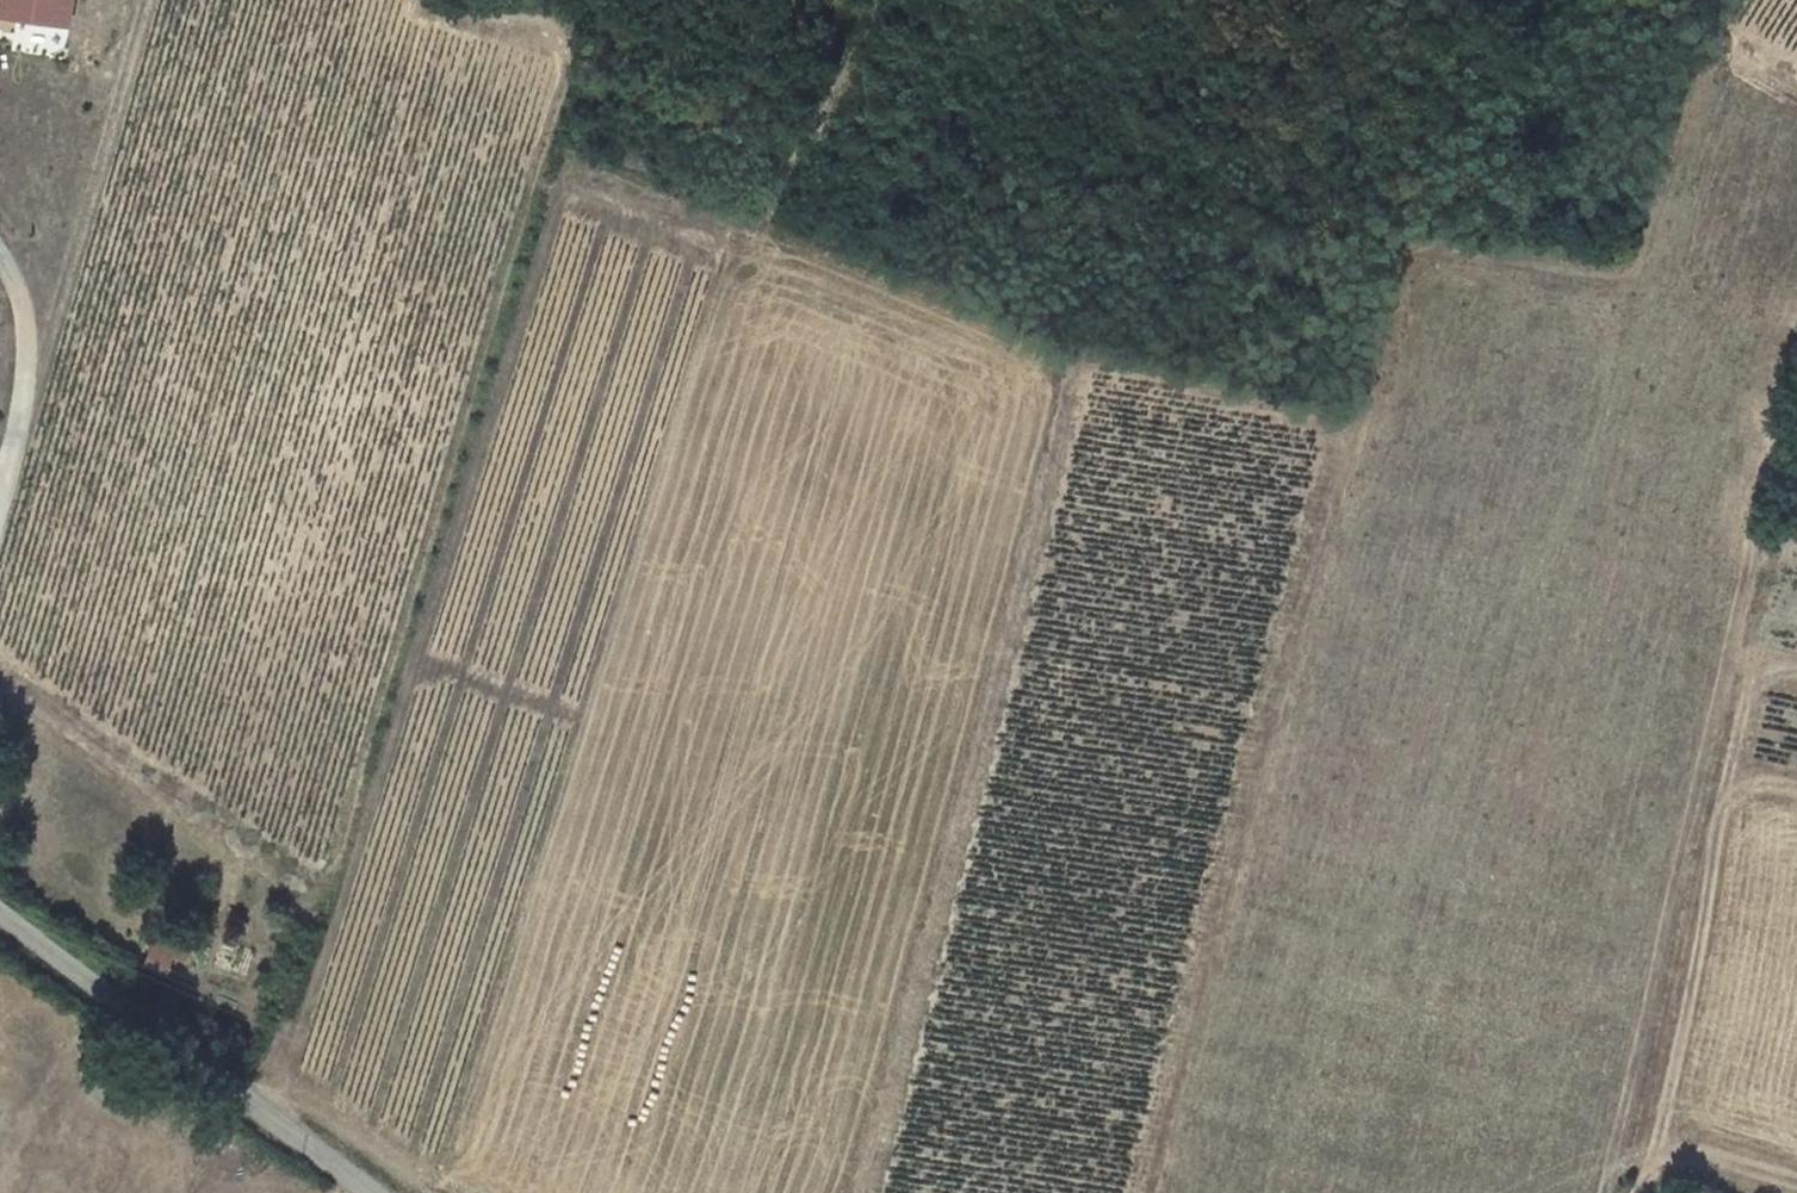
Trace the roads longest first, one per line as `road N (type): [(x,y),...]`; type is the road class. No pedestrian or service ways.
road 1 (track): [(1624,1192),(1796,447)]
road 2 (unclassified): [(368,1192),(0,919)]

